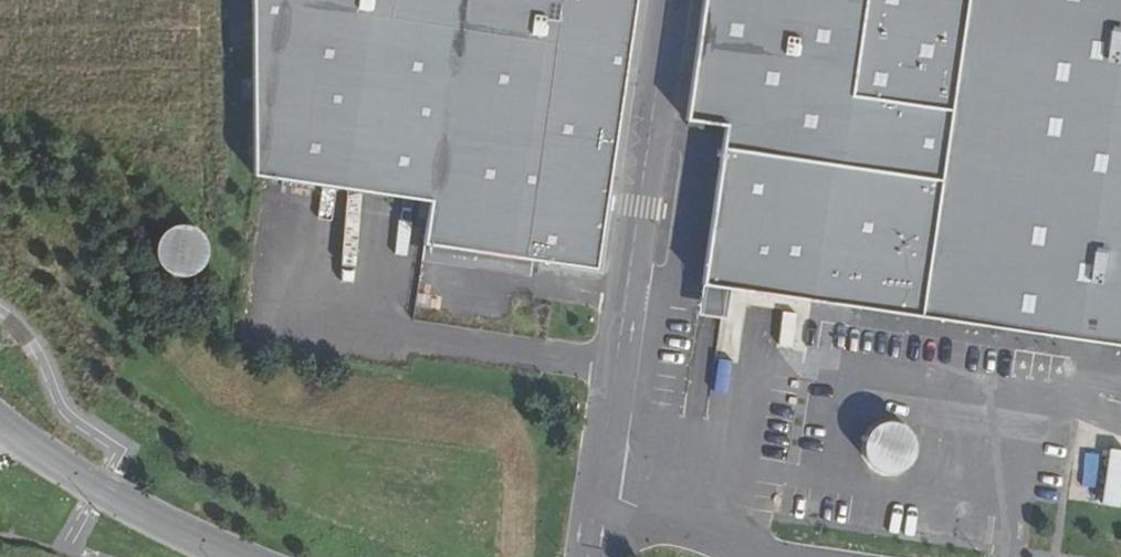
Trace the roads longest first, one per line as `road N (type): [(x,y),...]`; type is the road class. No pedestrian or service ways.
road 1 (unclassified): [(0,423),(97,487),(237,556)]

